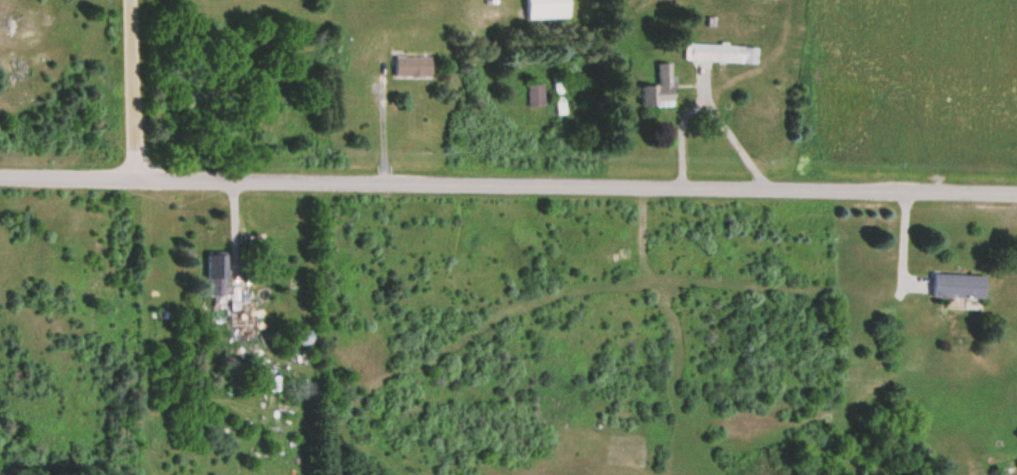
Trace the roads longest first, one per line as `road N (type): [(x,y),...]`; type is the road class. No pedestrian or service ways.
road 1 (residential): [(1016,196),(0,175)]
road 2 (residential): [(132,178),(129,0)]

